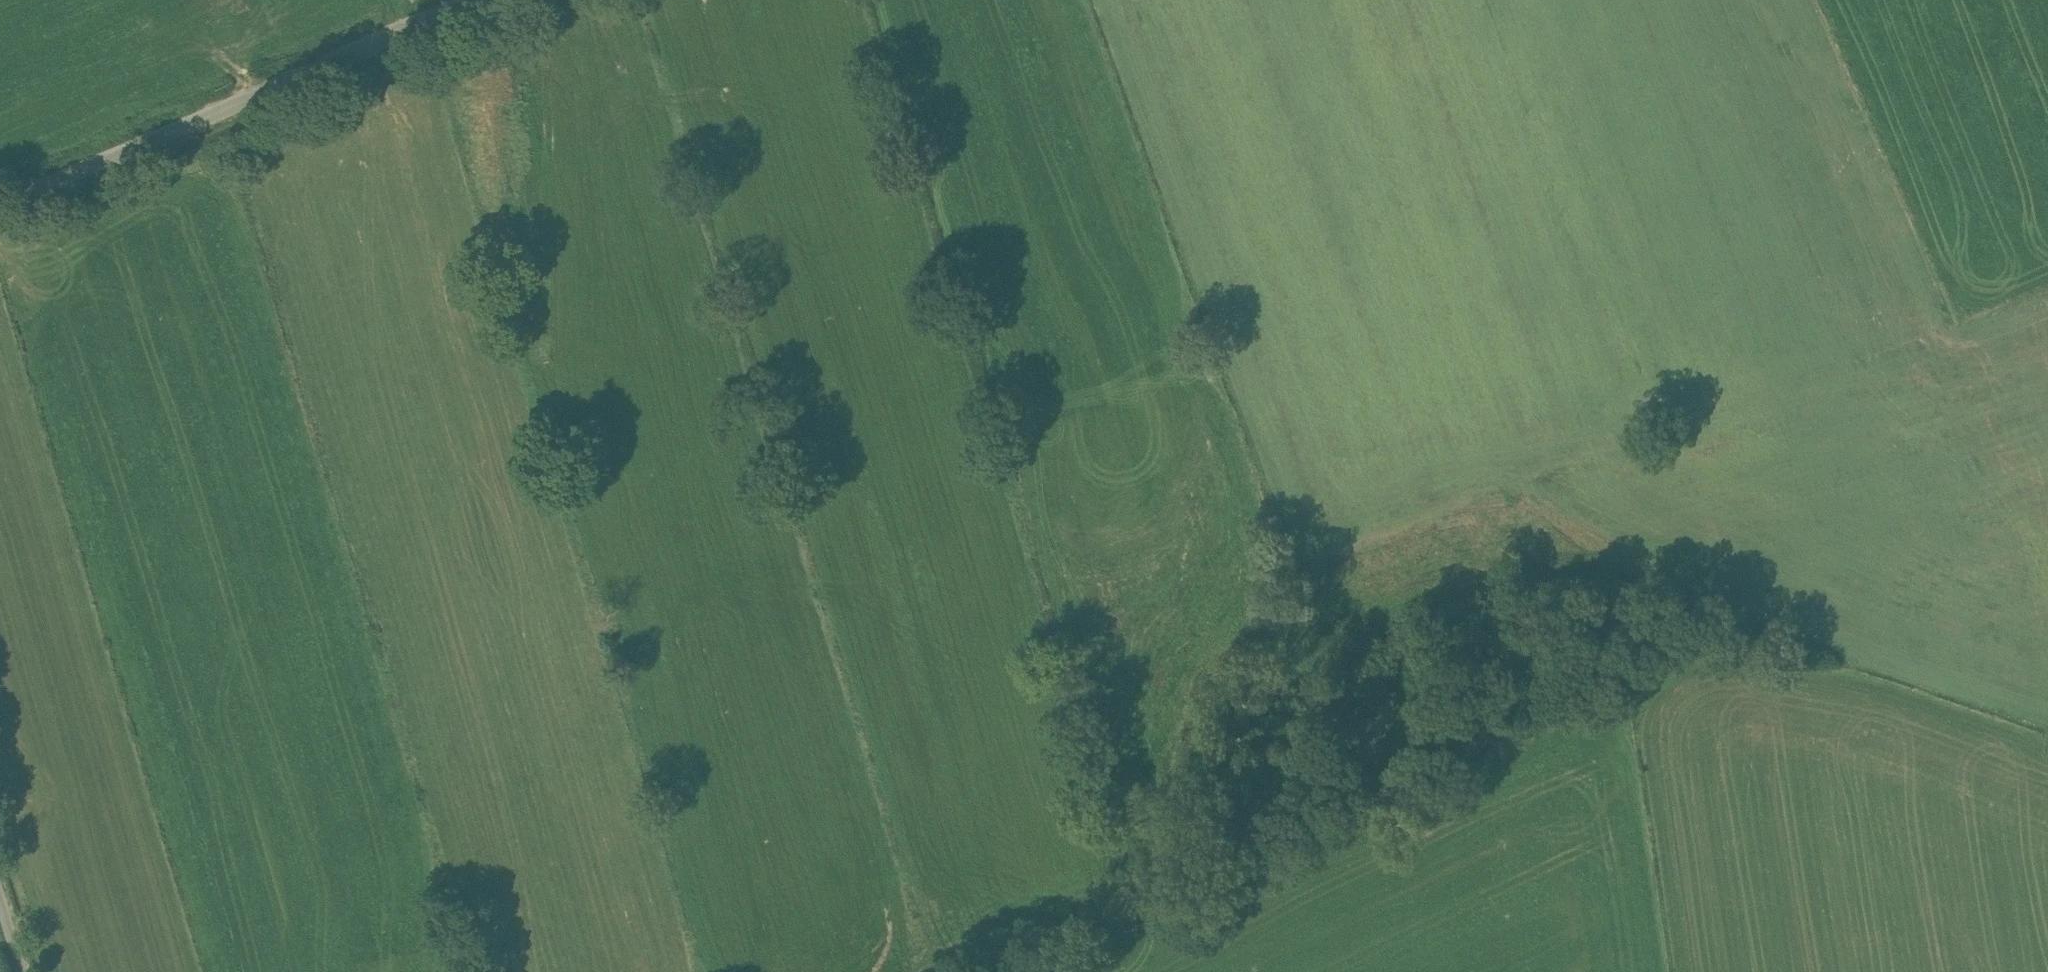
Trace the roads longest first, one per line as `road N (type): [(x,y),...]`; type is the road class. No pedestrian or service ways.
road 1 (unclassified): [(0,205),(464,0)]

